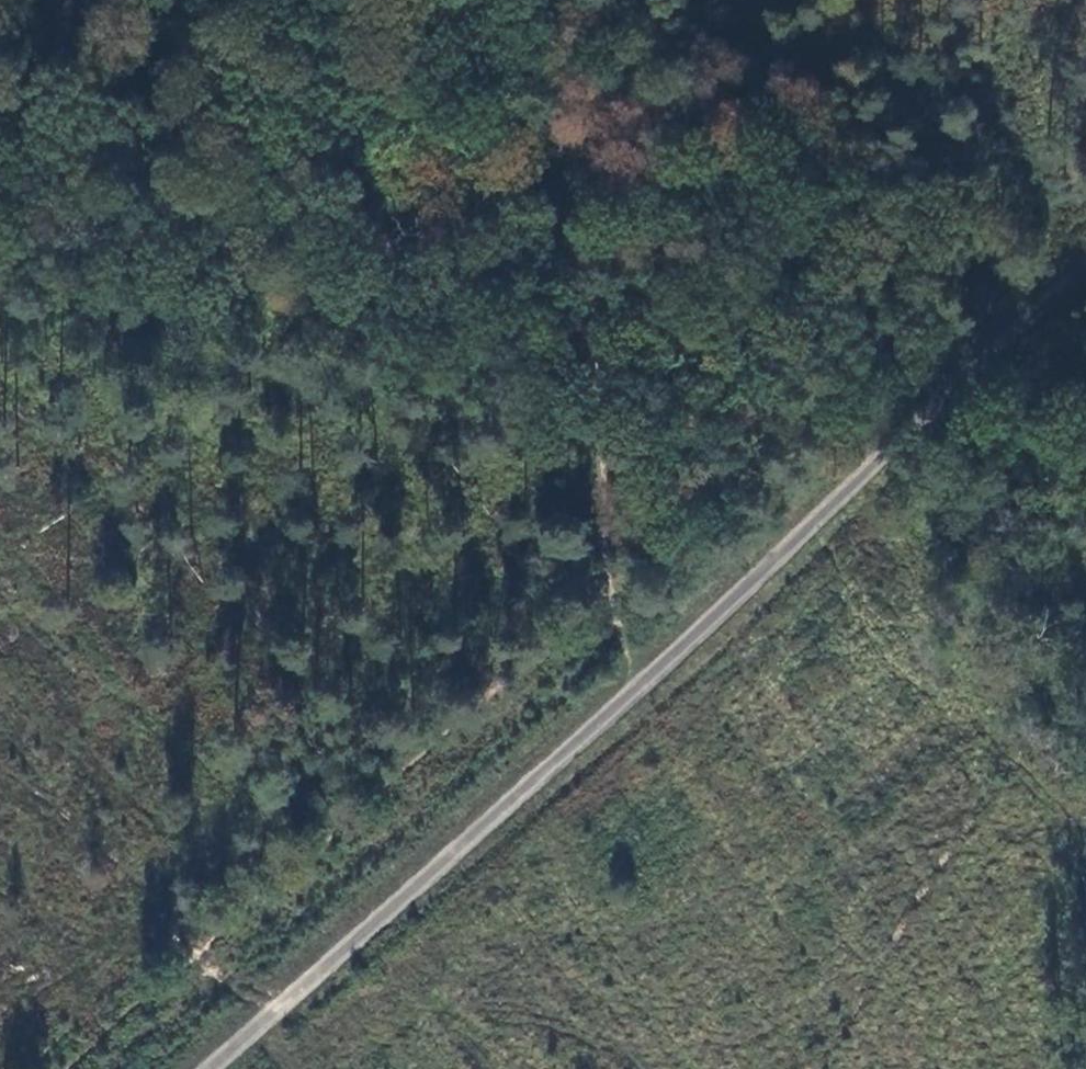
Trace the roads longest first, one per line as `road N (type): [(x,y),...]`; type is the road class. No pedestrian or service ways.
road 1 (track): [(634,692),(1085,269)]
road 2 (track): [(206,1068),(634,692)]

